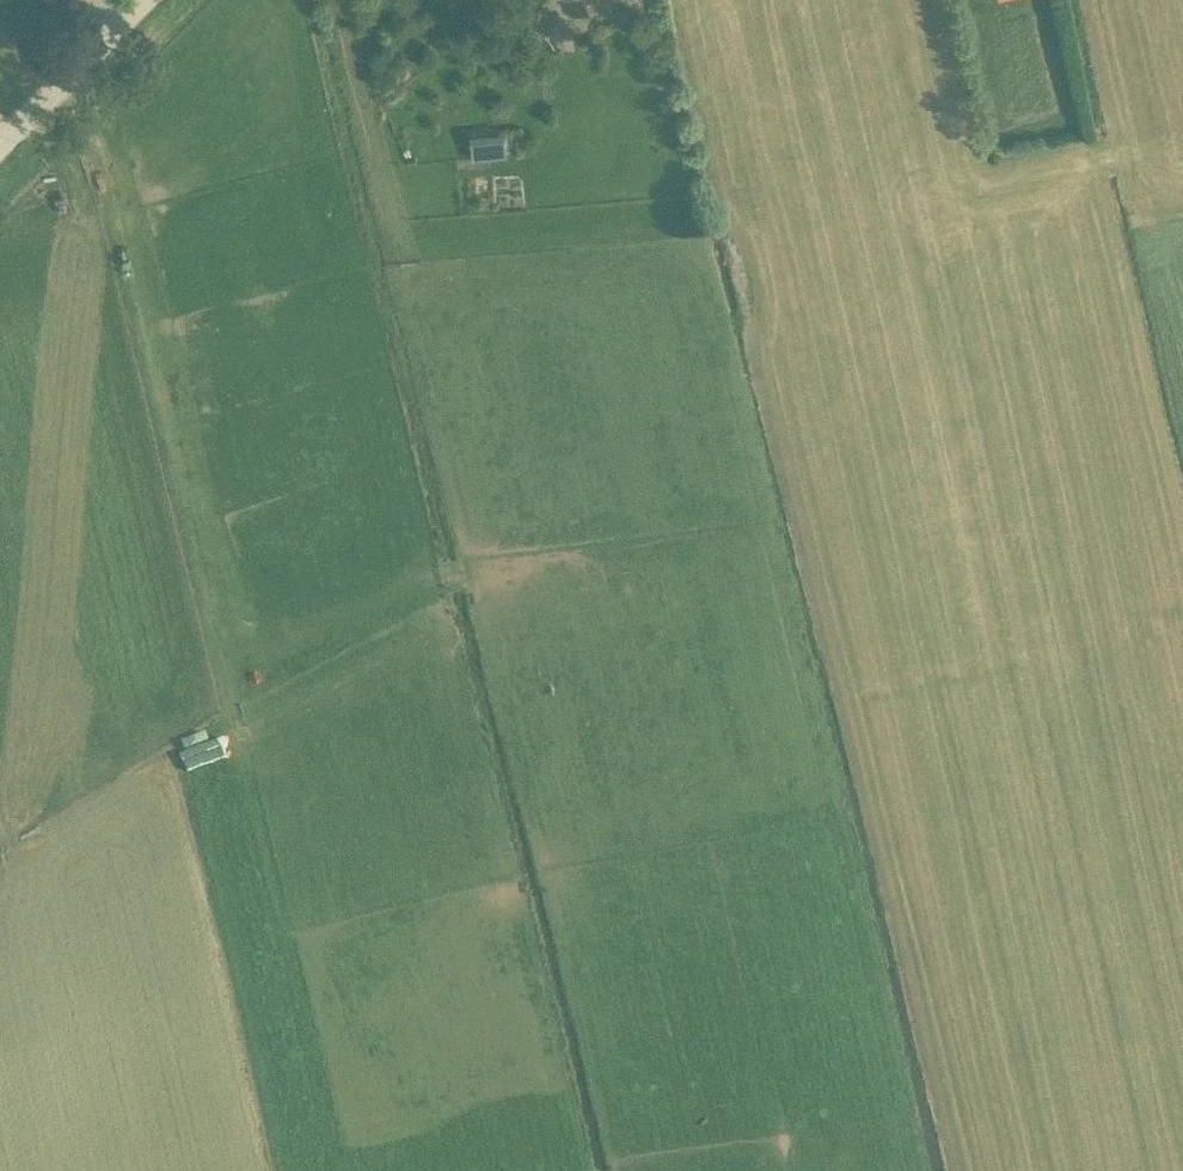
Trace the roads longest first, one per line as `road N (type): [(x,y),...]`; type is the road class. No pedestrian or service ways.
road 1 (unclassified): [(0,148),(141,0)]

